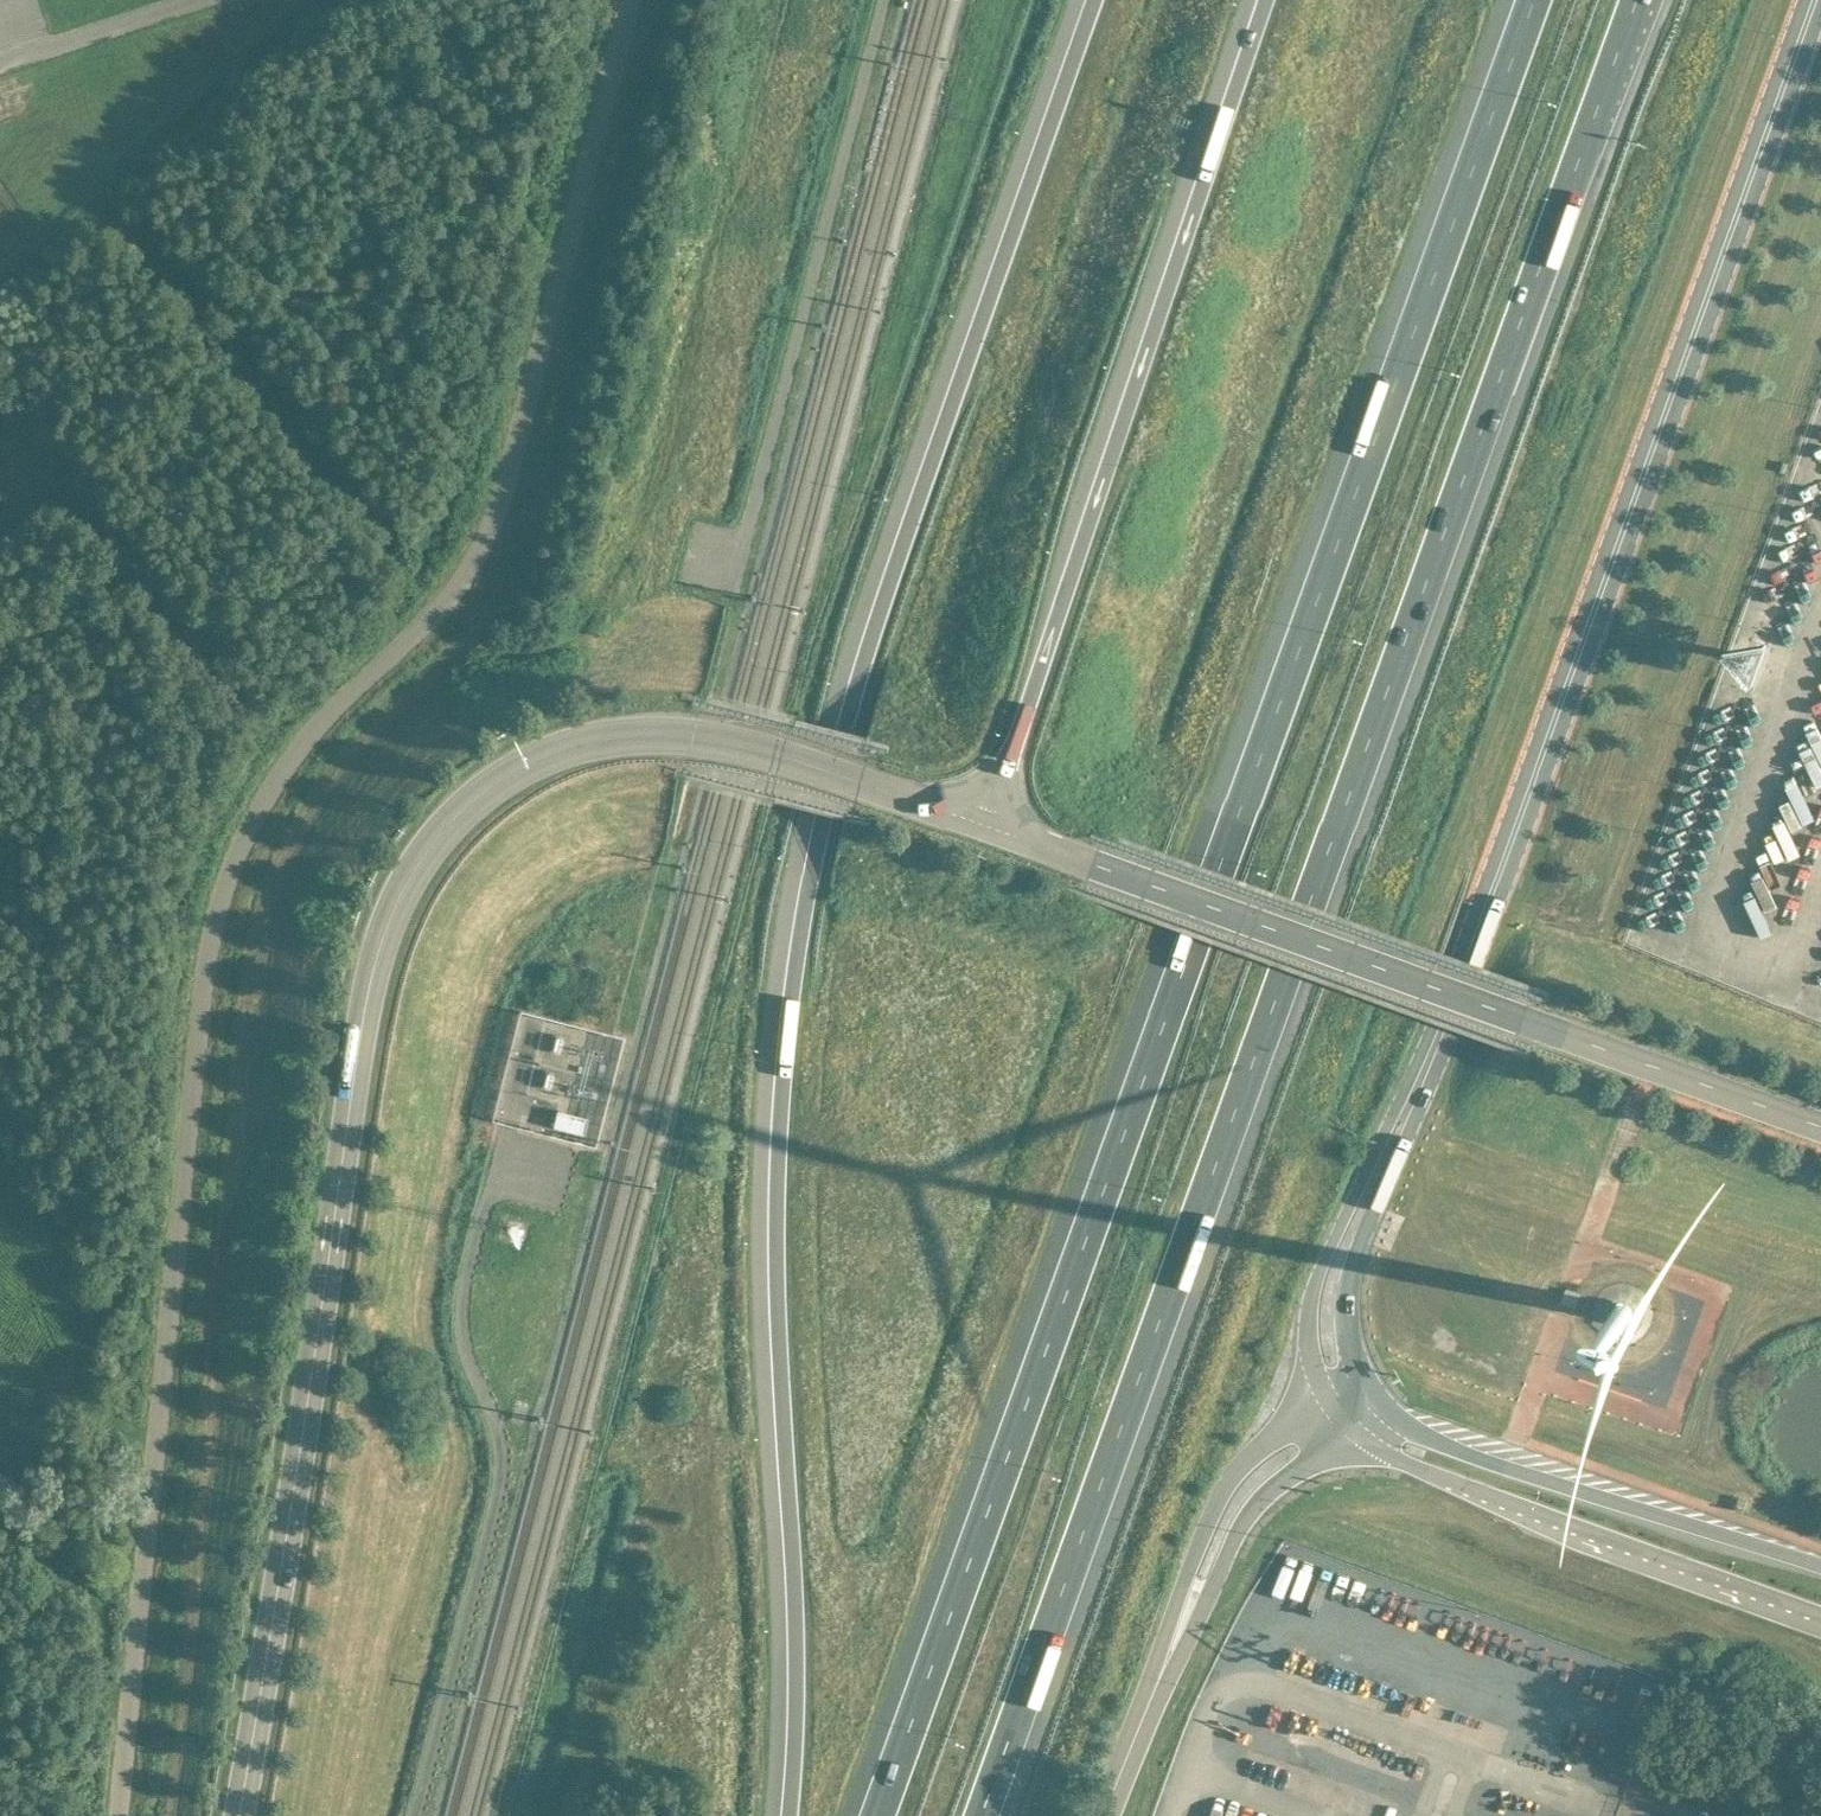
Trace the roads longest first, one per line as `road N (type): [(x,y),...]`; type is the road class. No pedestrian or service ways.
road 1 (unclassified): [(116,1815),(214,967),(247,857),(278,794),(318,741),(447,616),(484,558),(524,453),(642,0)]
road 2 (motorway): [(1536,0),(879,1815)]
road 3 (motorway): [(982,1815),(1636,0)]
road 4 (motorway): [(1094,0),(946,409),(818,815),(783,1025),(773,1352),(791,1637),(785,1815)]
road 5 (tertiary): [(241,1815),(375,1017),(414,888),(449,835),(503,787),(584,745),(644,733),(691,736)]
road 6 (tertiary): [(1426,1065),(1815,0)]
road 7 (tertiary): [(1820,1128),(988,825)]
road 8 (motorway): [(1263,0),(988,825)]
road 9 (tertiary): [(1354,1430),(1355,1444),(1415,1473),(1820,1621)]
road 10 (tertiary): [(1820,1565),(1465,1454),(1384,1407)]
road 11 (tertiary): [(1327,1395),(1226,1481),(1194,1549),(1130,1747)]
road 12 (tertiary): [(1130,1747),(1236,1531),(1354,1430)]
road 13 (tertiary): [(1426,1065),(1389,1121),(1309,1299),(1309,1351),(1327,1395)]
road 14 (tertiary): [(1359,1375),(1345,1319),(1351,1272),(1405,1140),(1426,1065)]
road 15 (tertiary): [(988,825),(798,762),(691,736)]
road 16 (track): [(203,0),(0,66)]

